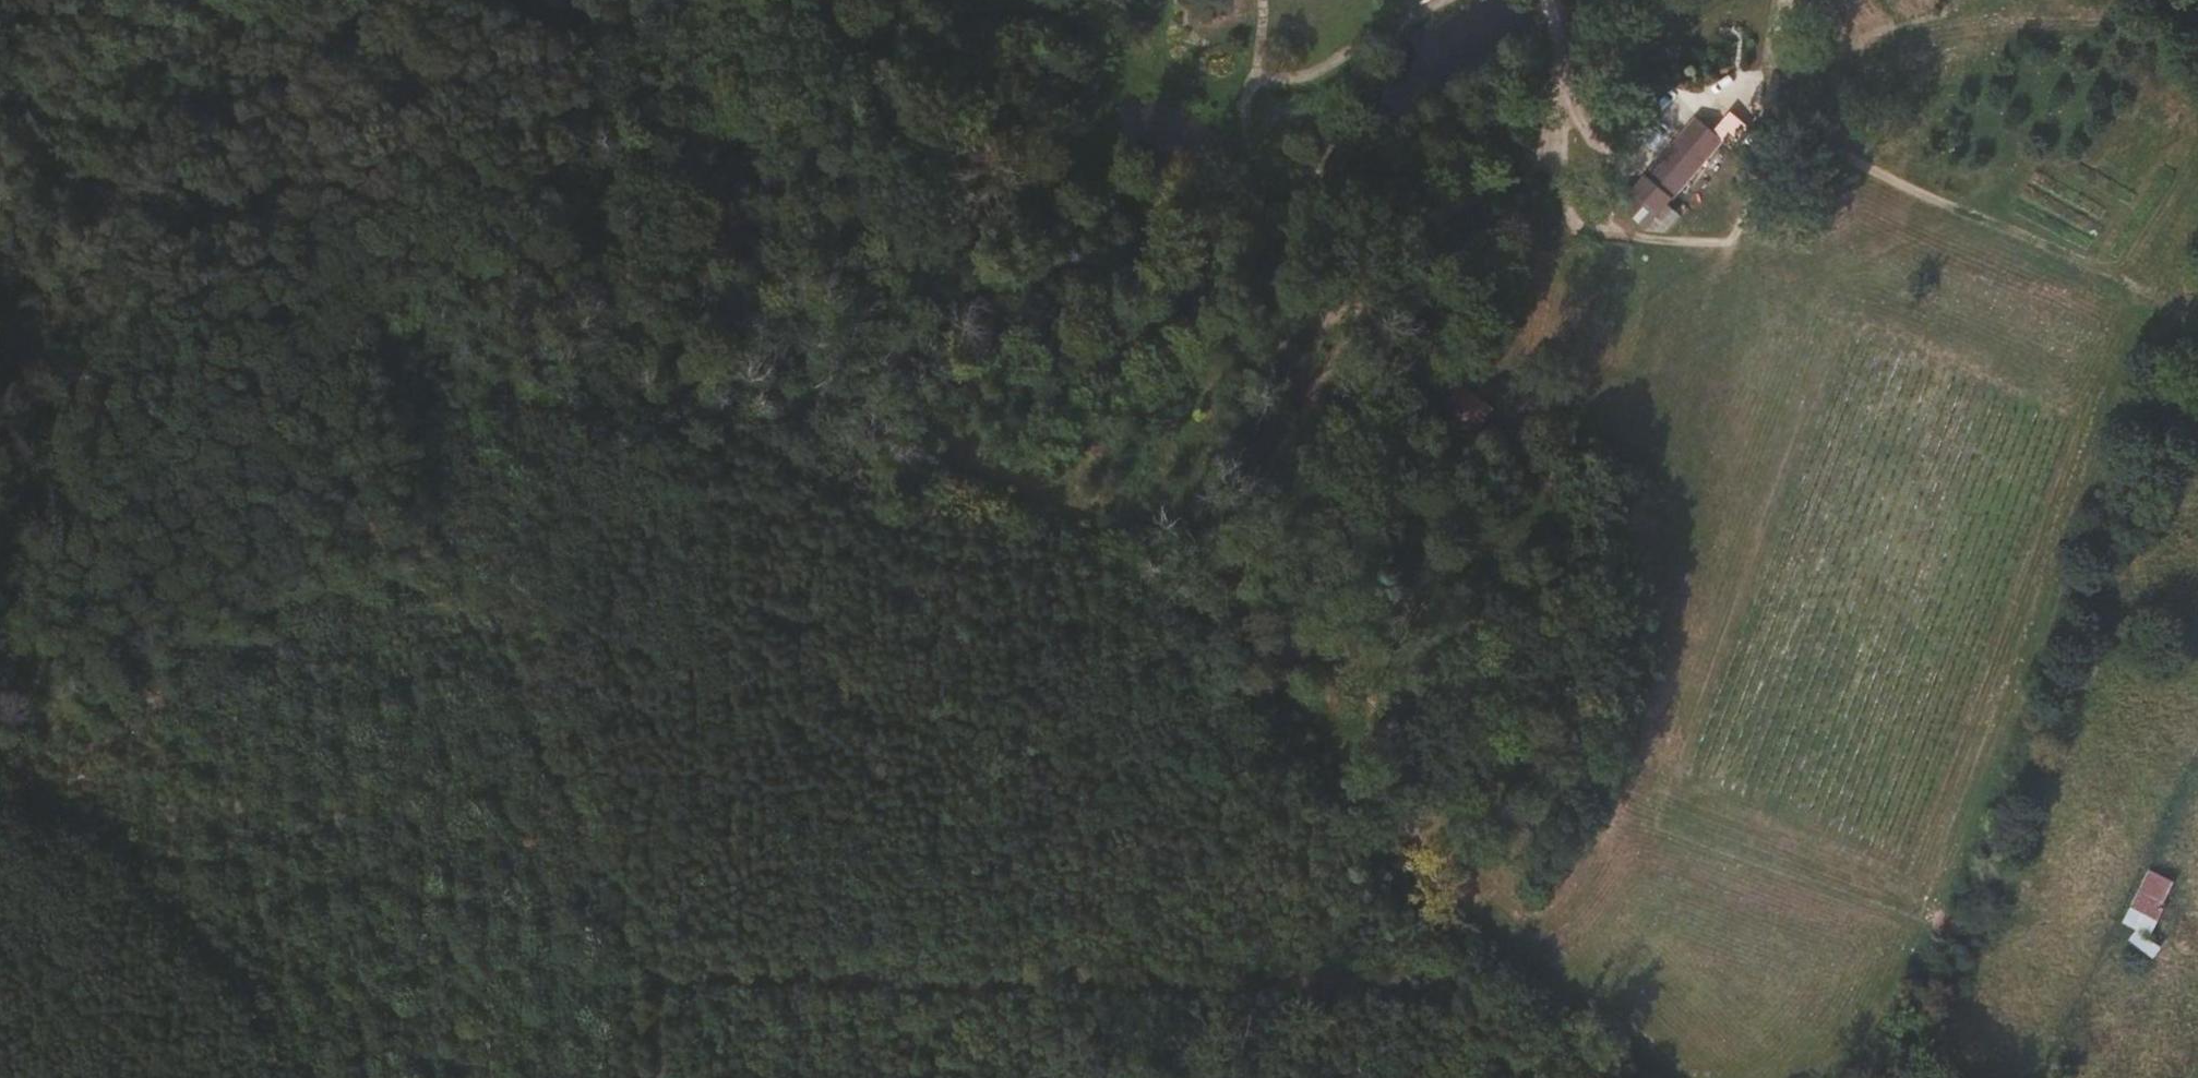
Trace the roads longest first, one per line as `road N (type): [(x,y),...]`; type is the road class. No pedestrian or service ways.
road 1 (track): [(2197,316),(2125,271),(1967,211),(1820,138),(1774,92)]
road 2 (track): [(1569,223),(1626,238),(1724,243),(1741,226),(1786,0)]

